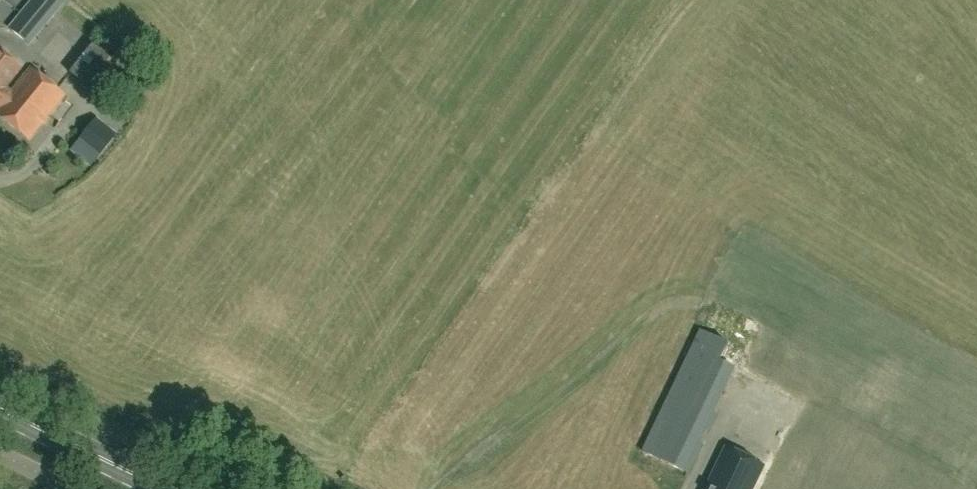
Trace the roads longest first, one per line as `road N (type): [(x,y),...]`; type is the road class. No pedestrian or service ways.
road 1 (primary): [(161,488),(0,410)]

